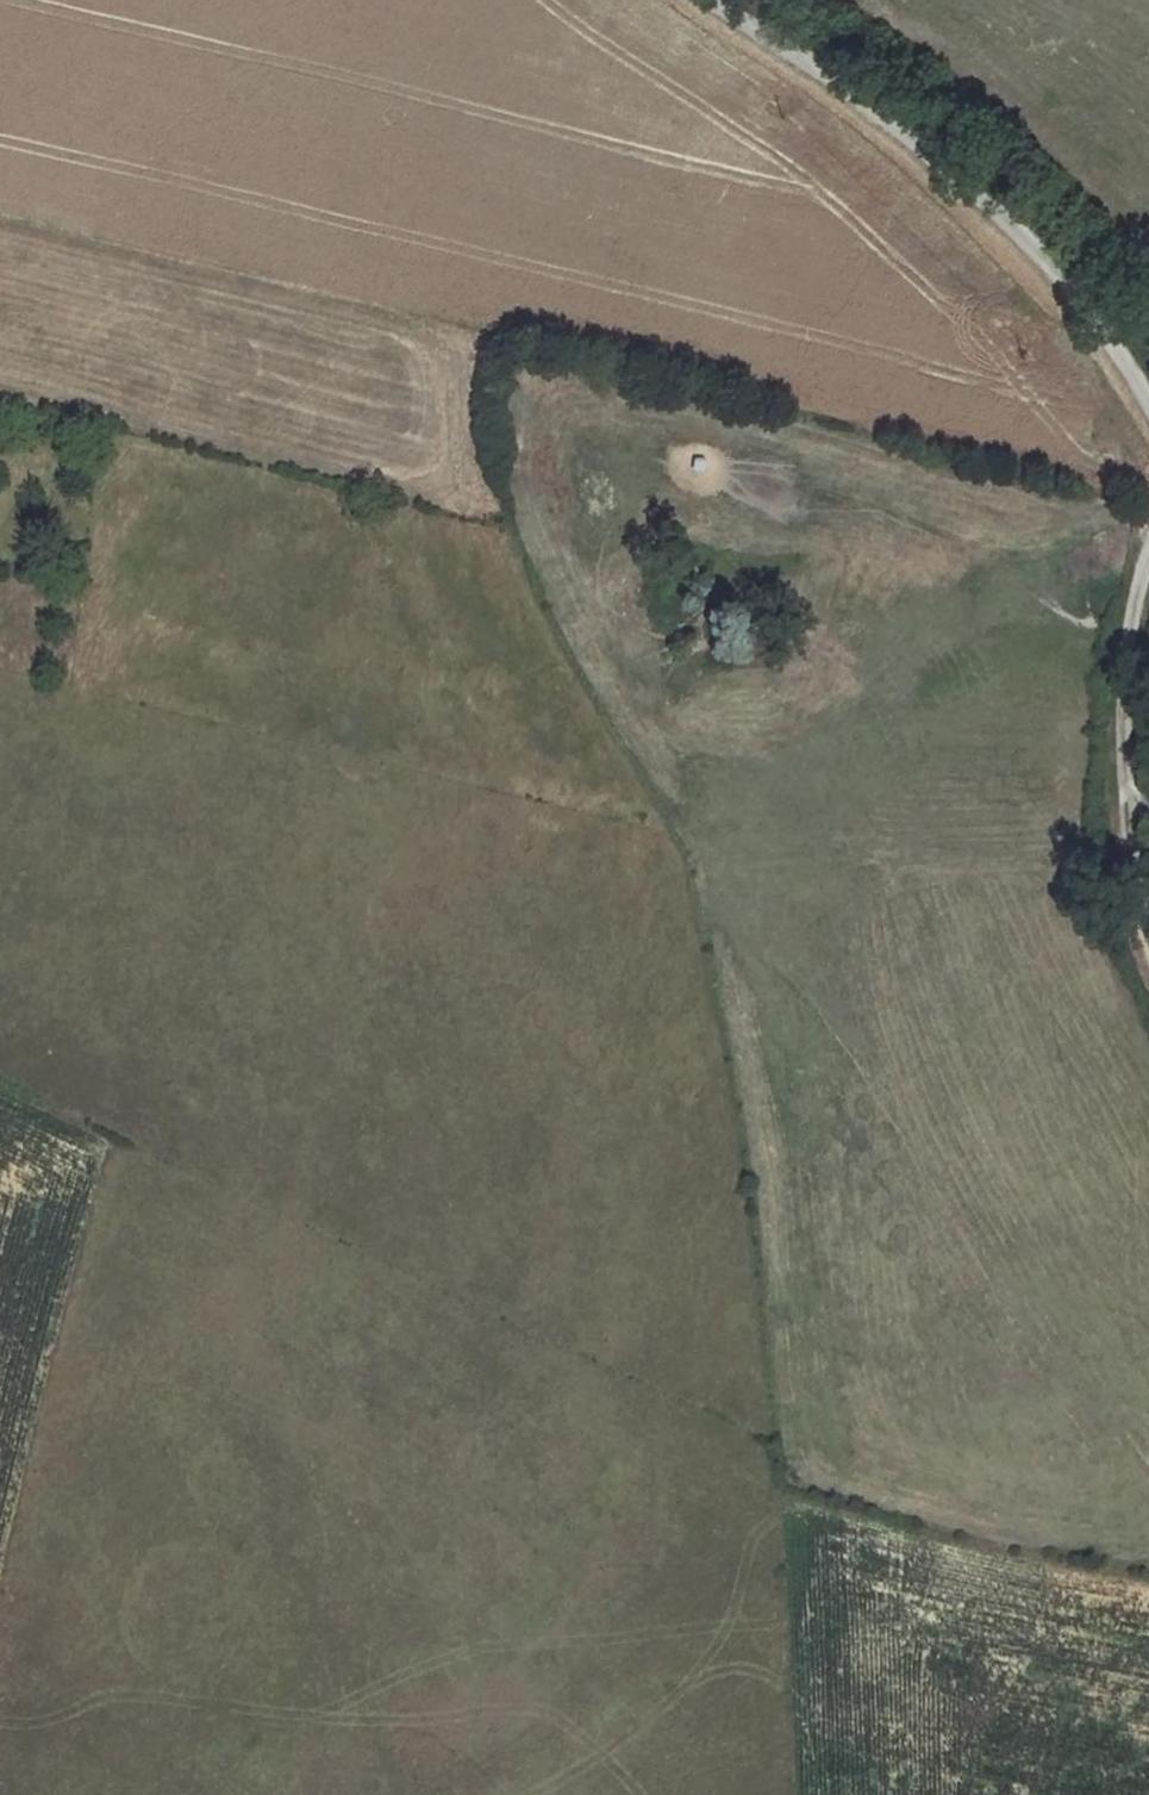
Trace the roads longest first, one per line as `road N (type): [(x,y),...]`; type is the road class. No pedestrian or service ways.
road 1 (unclassified): [(714,0),(879,113),(1019,236),(1110,336),(1148,411)]
road 2 (track): [(1148,561),(1119,732),(1130,853),(1148,945)]

